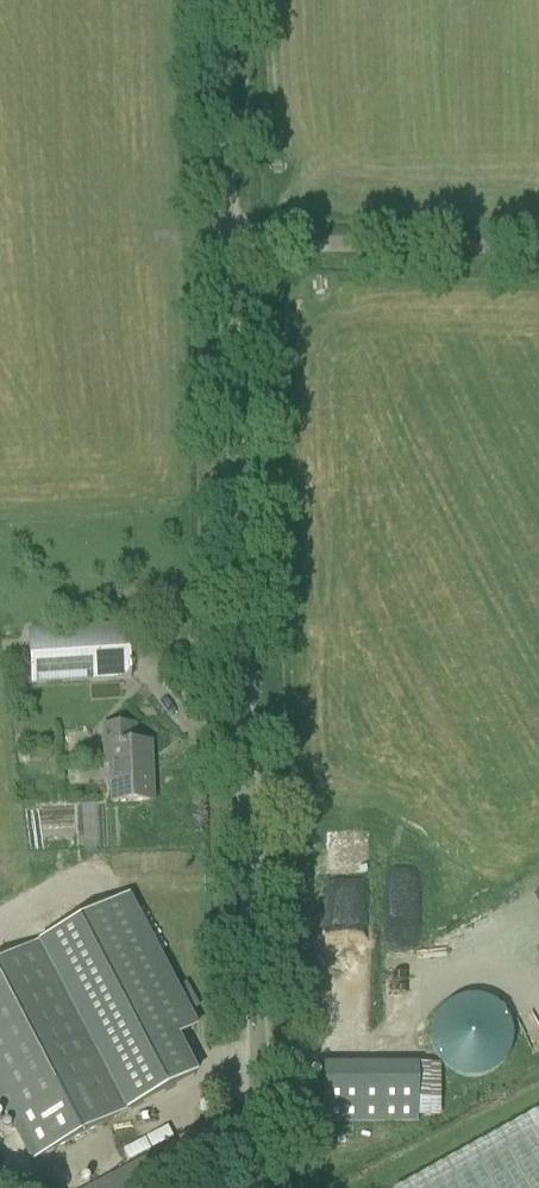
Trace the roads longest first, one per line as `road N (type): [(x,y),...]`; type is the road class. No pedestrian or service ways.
road 1 (unclassified): [(270,1187),(213,0)]
road 2 (track): [(223,239),(538,248)]

